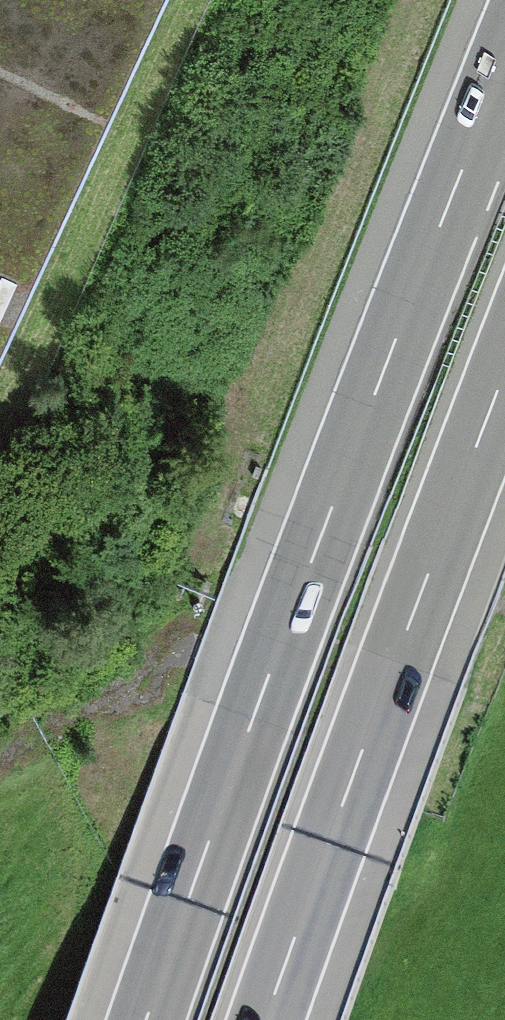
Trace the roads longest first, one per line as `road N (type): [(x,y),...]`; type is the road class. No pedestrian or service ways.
road 1 (motorway): [(504,60),(325,523),(148,1019)]
road 2 (motorway): [(268,1019),(504,378)]

